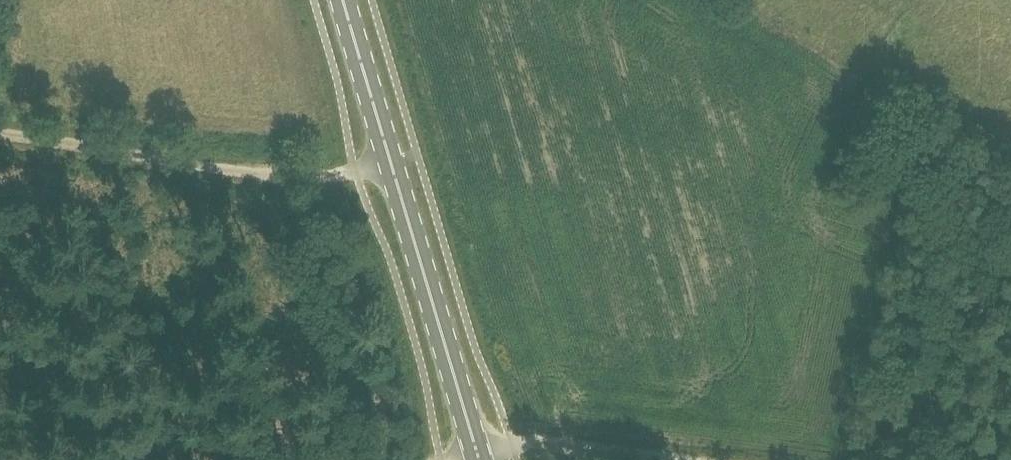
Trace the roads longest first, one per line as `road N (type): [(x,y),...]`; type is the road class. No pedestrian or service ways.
road 1 (secondary): [(345,0),(483,459)]
road 2 (track): [(0,130),(207,165),(342,174),(392,166)]
road 3 (track): [(685,459),(556,442),(515,449)]

